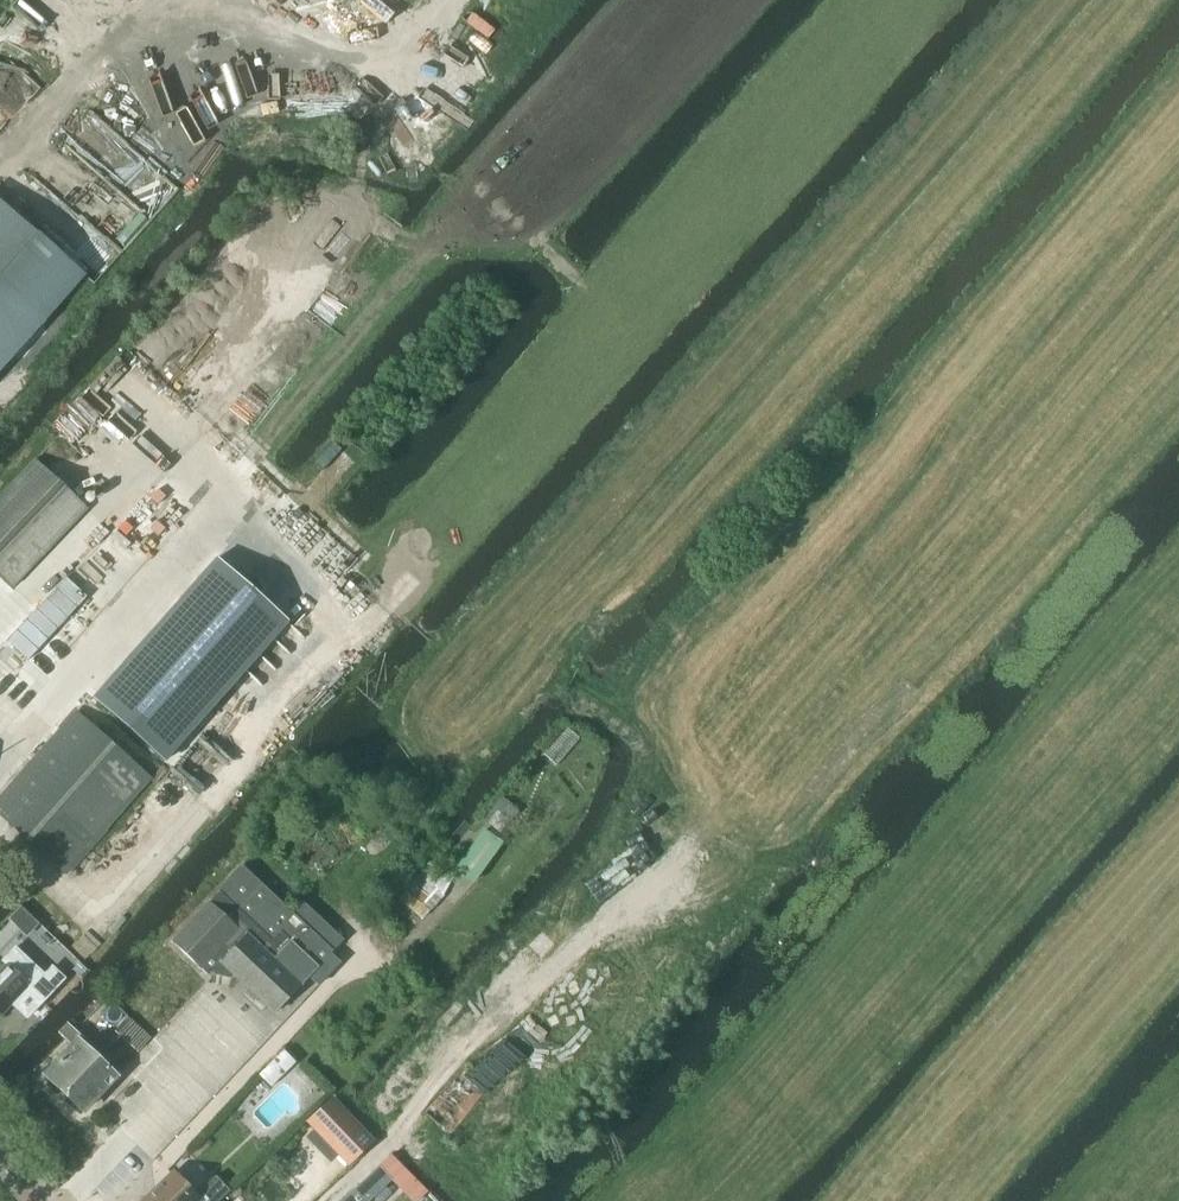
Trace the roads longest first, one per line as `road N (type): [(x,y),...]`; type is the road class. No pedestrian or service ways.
road 1 (track): [(457,0),(396,77),(342,238),(198,412),(31,586)]

